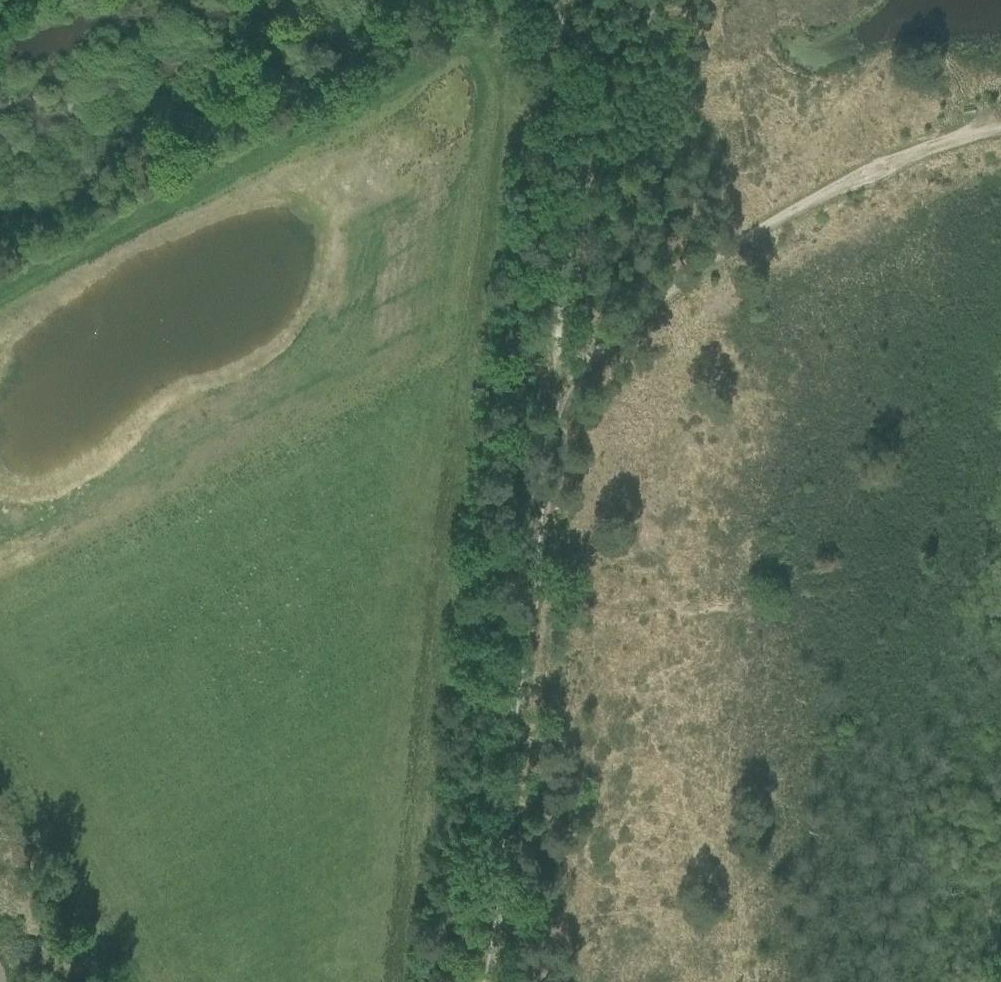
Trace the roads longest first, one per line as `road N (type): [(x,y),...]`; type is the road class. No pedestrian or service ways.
road 1 (track): [(483,981),(543,392)]
road 2 (track): [(543,392),(692,273),(787,211),(1000,118)]
road 3 (track): [(543,392),(583,106),(580,35),(548,0)]

